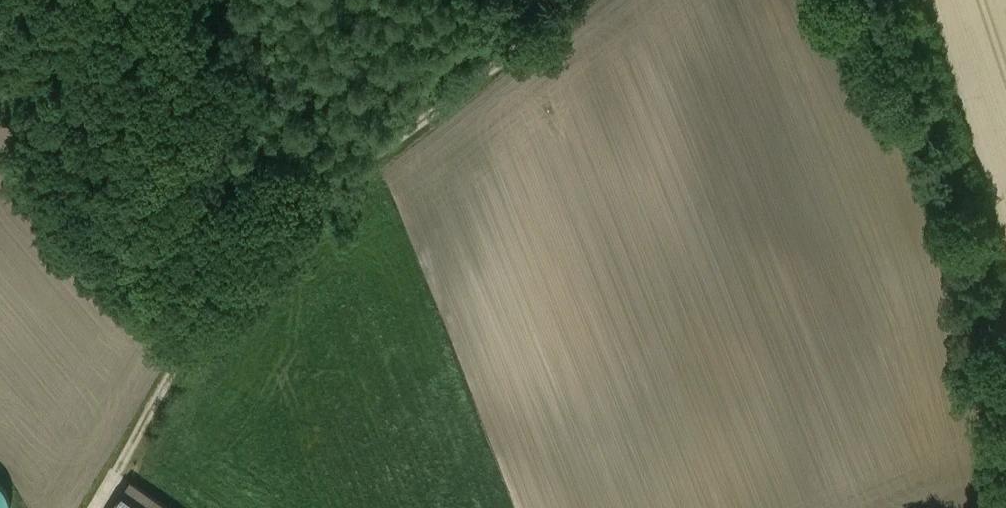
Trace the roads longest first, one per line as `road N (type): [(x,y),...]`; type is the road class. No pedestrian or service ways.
road 1 (track): [(567,0),(318,185),(217,318),(177,215),(160,127),(159,0)]

